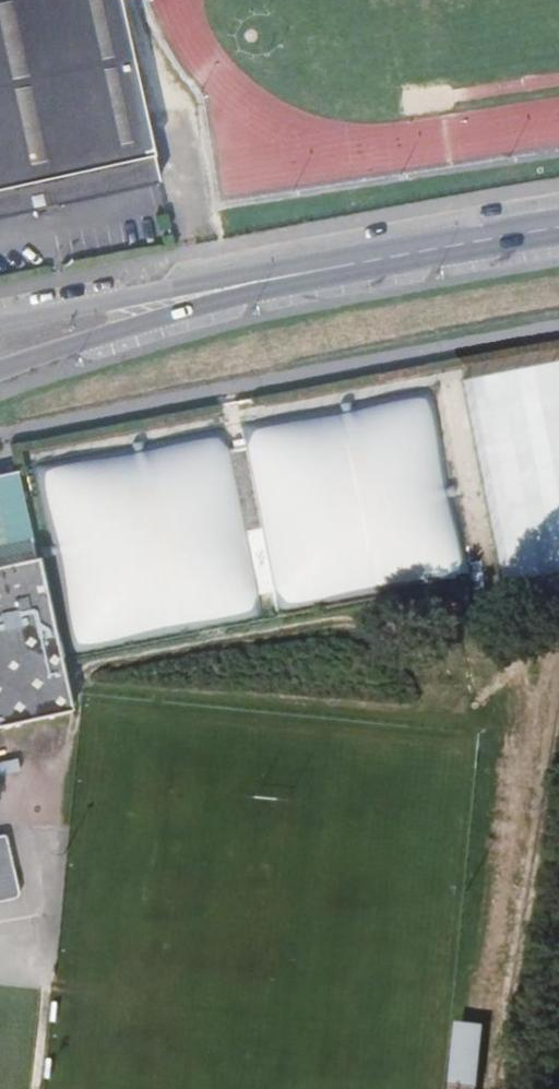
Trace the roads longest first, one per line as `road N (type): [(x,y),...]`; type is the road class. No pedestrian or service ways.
road 1 (secondary): [(0,371),(410,251)]
road 2 (secondary): [(410,251),(220,277),(0,325)]
road 3 (secondary): [(410,251),(558,228)]

